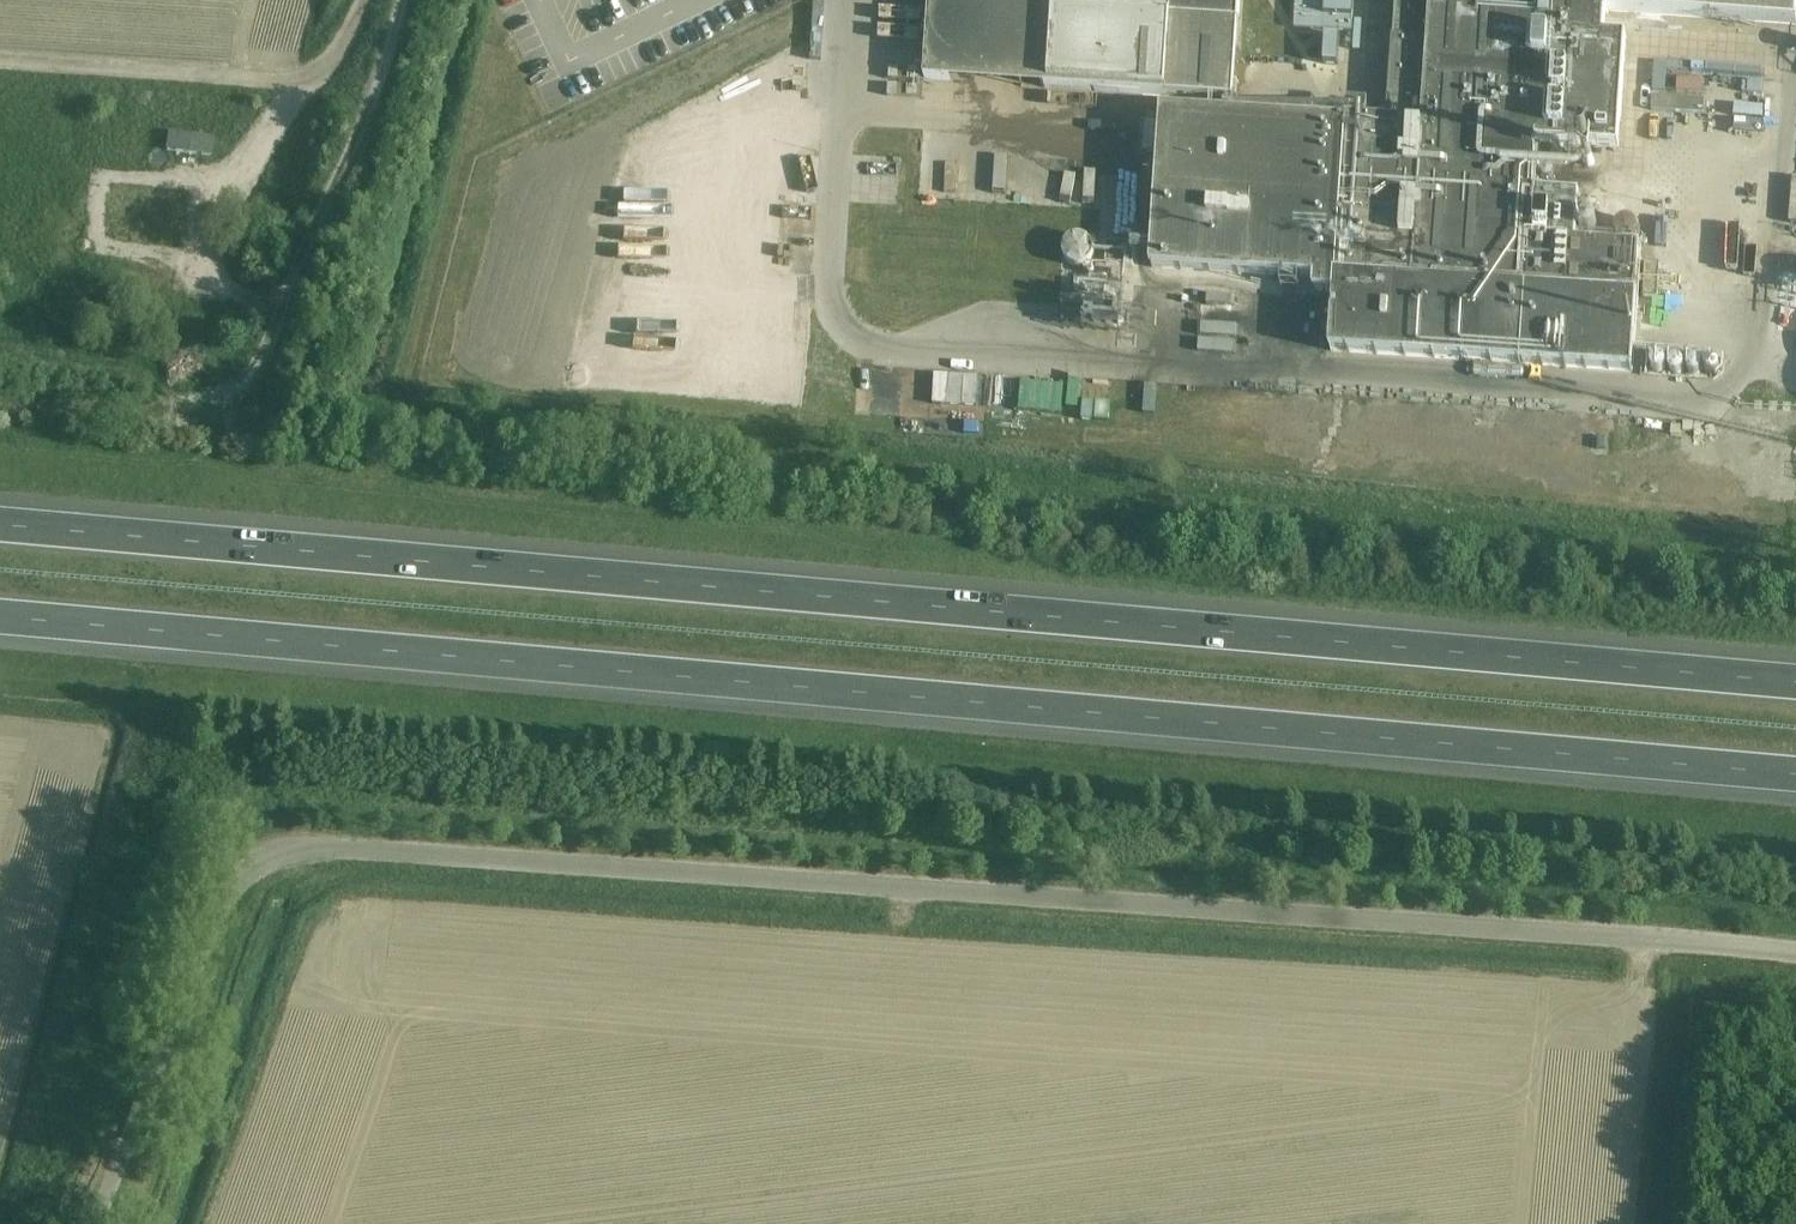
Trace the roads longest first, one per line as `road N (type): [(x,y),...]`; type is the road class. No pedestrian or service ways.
road 1 (motorway): [(0,617),(1795,775)]
road 2 (motorway): [(1795,681),(0,524)]
road 3 (unclassified): [(1795,963),(309,848)]
road 4 (track): [(0,401),(207,406),(248,387),(284,288),(377,99)]
road 5 (unclassified): [(99,1223),(238,880),(267,853),(309,848)]
road 6 (track): [(364,0),(331,63),(292,78),(0,61)]

